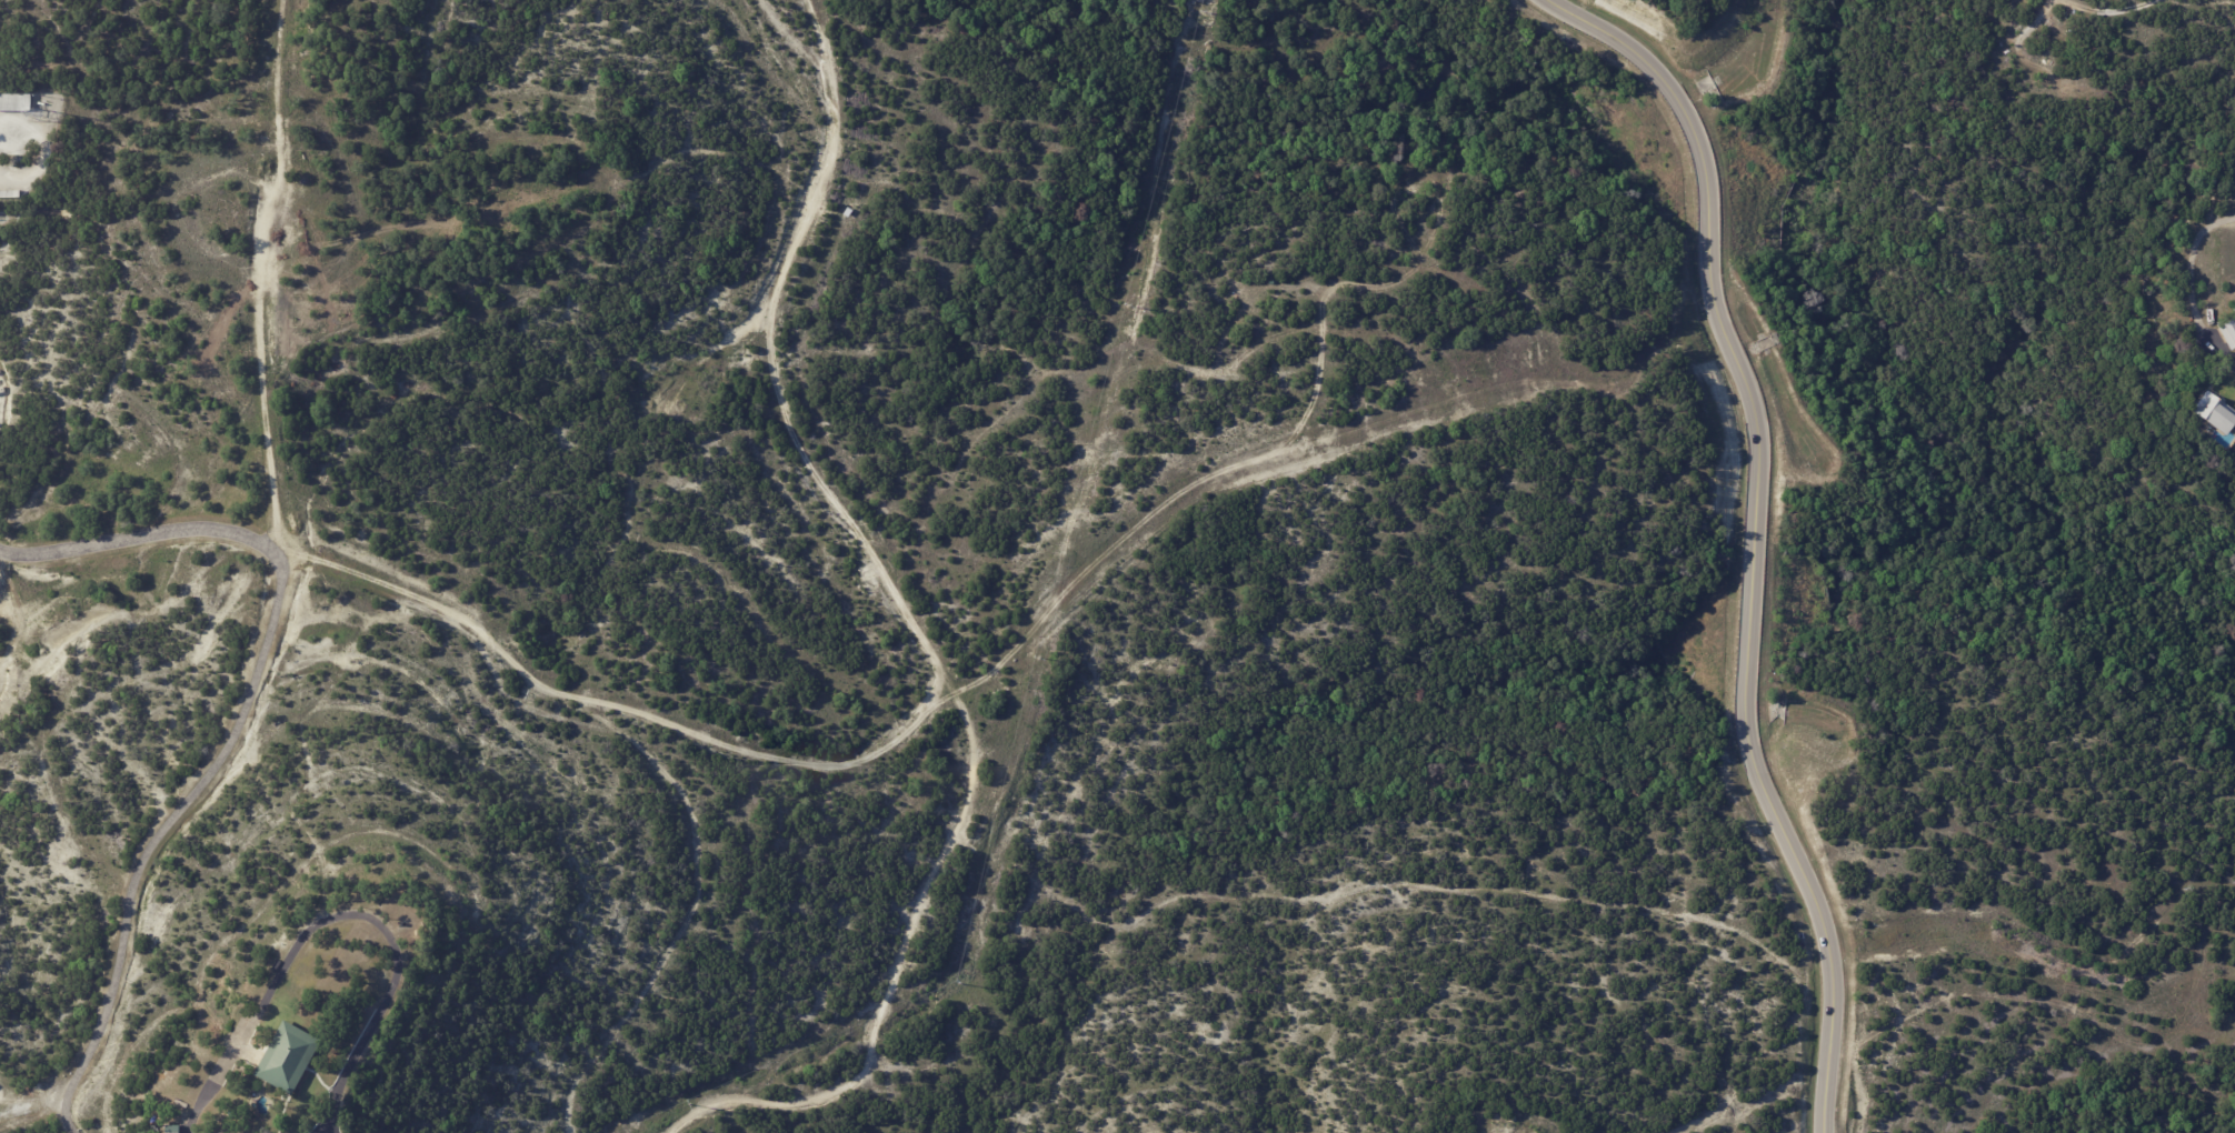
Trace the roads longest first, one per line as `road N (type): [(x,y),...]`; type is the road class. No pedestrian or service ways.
road 1 (tertiary): [(1822,1132),(1833,965),(1810,885),(1757,772),(1740,714),(1734,644),(1764,455),(1756,399),(1730,342),(1668,91),(1627,46),(1548,0)]
road 2 (residential): [(0,1095),(31,1097),(93,1049),(144,856),(237,733),(269,639),(285,566),(275,547),(259,82),(273,0)]
road 3 (residential): [(462,633),(518,678),(782,745),(954,666),(1223,459),(1541,360)]
road 4 (residential): [(954,666),(748,320),(816,76),(813,0)]
road 5 (residential): [(275,547),(221,532),(64,553),(0,553)]
road 6 (residential): [(462,633),(375,562),(275,547)]

